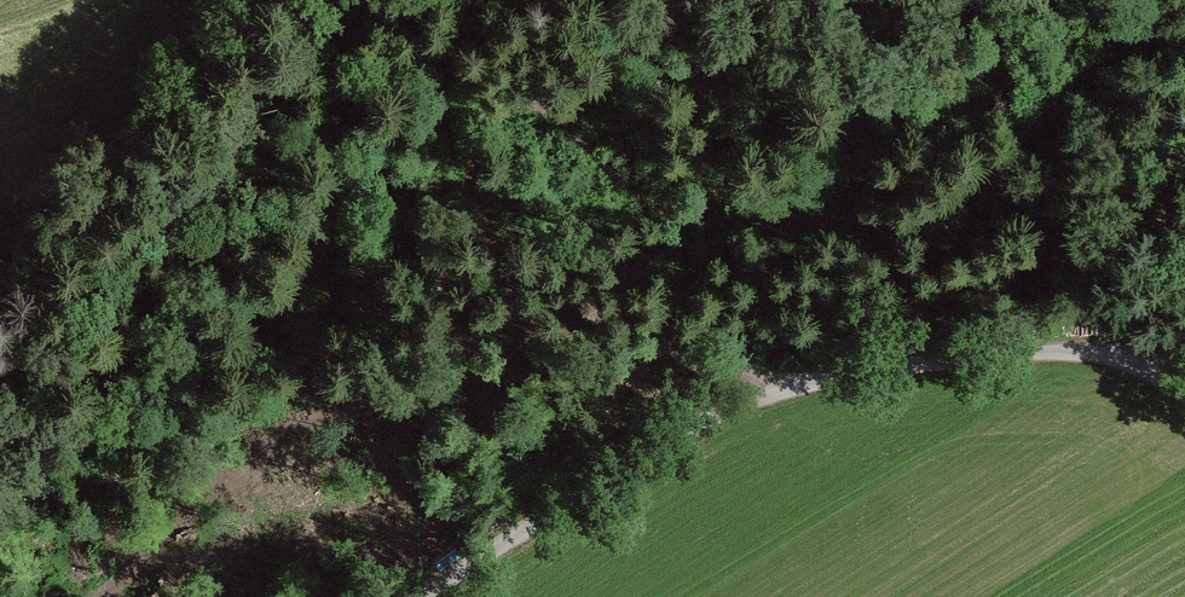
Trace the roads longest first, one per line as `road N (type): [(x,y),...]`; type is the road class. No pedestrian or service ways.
road 1 (track): [(1184,390),(1134,360),(1092,351),(992,351),(811,384),(638,461),(419,596)]
road 2 (track): [(430,374),(507,349),(613,338),(670,346),(792,392)]
road 3 (track): [(454,261),(442,346),(430,374),(273,459),(212,505)]

